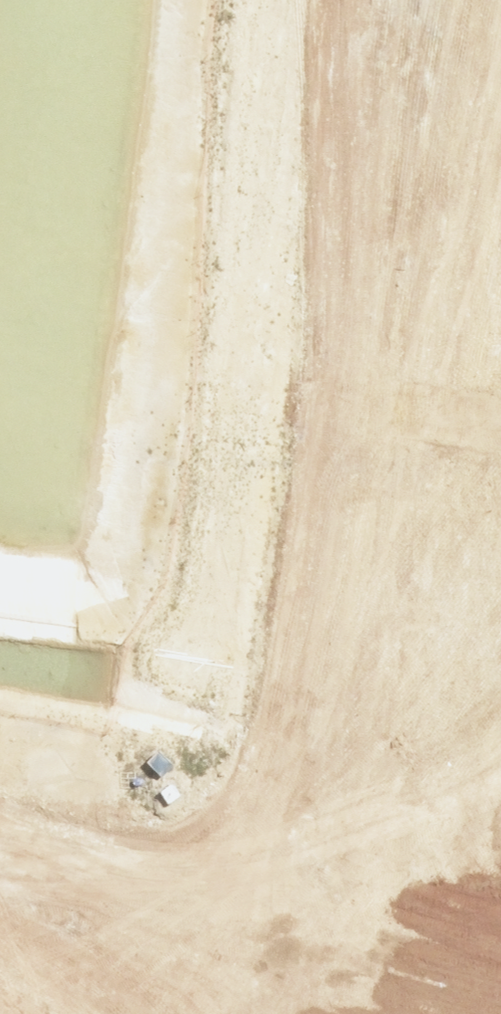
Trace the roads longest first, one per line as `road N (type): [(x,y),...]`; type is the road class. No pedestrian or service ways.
road 1 (residential): [(297,160),(231,694),(308,830)]
road 2 (residential): [(500,1009),(289,985)]
road 3 (residential): [(308,830),(364,810),(500,822)]
road 4 (residential): [(289,985),(261,950),(256,897),(276,852),(308,830)]
road 5 (residential): [(500,56),(429,47),(392,29),(366,0)]

